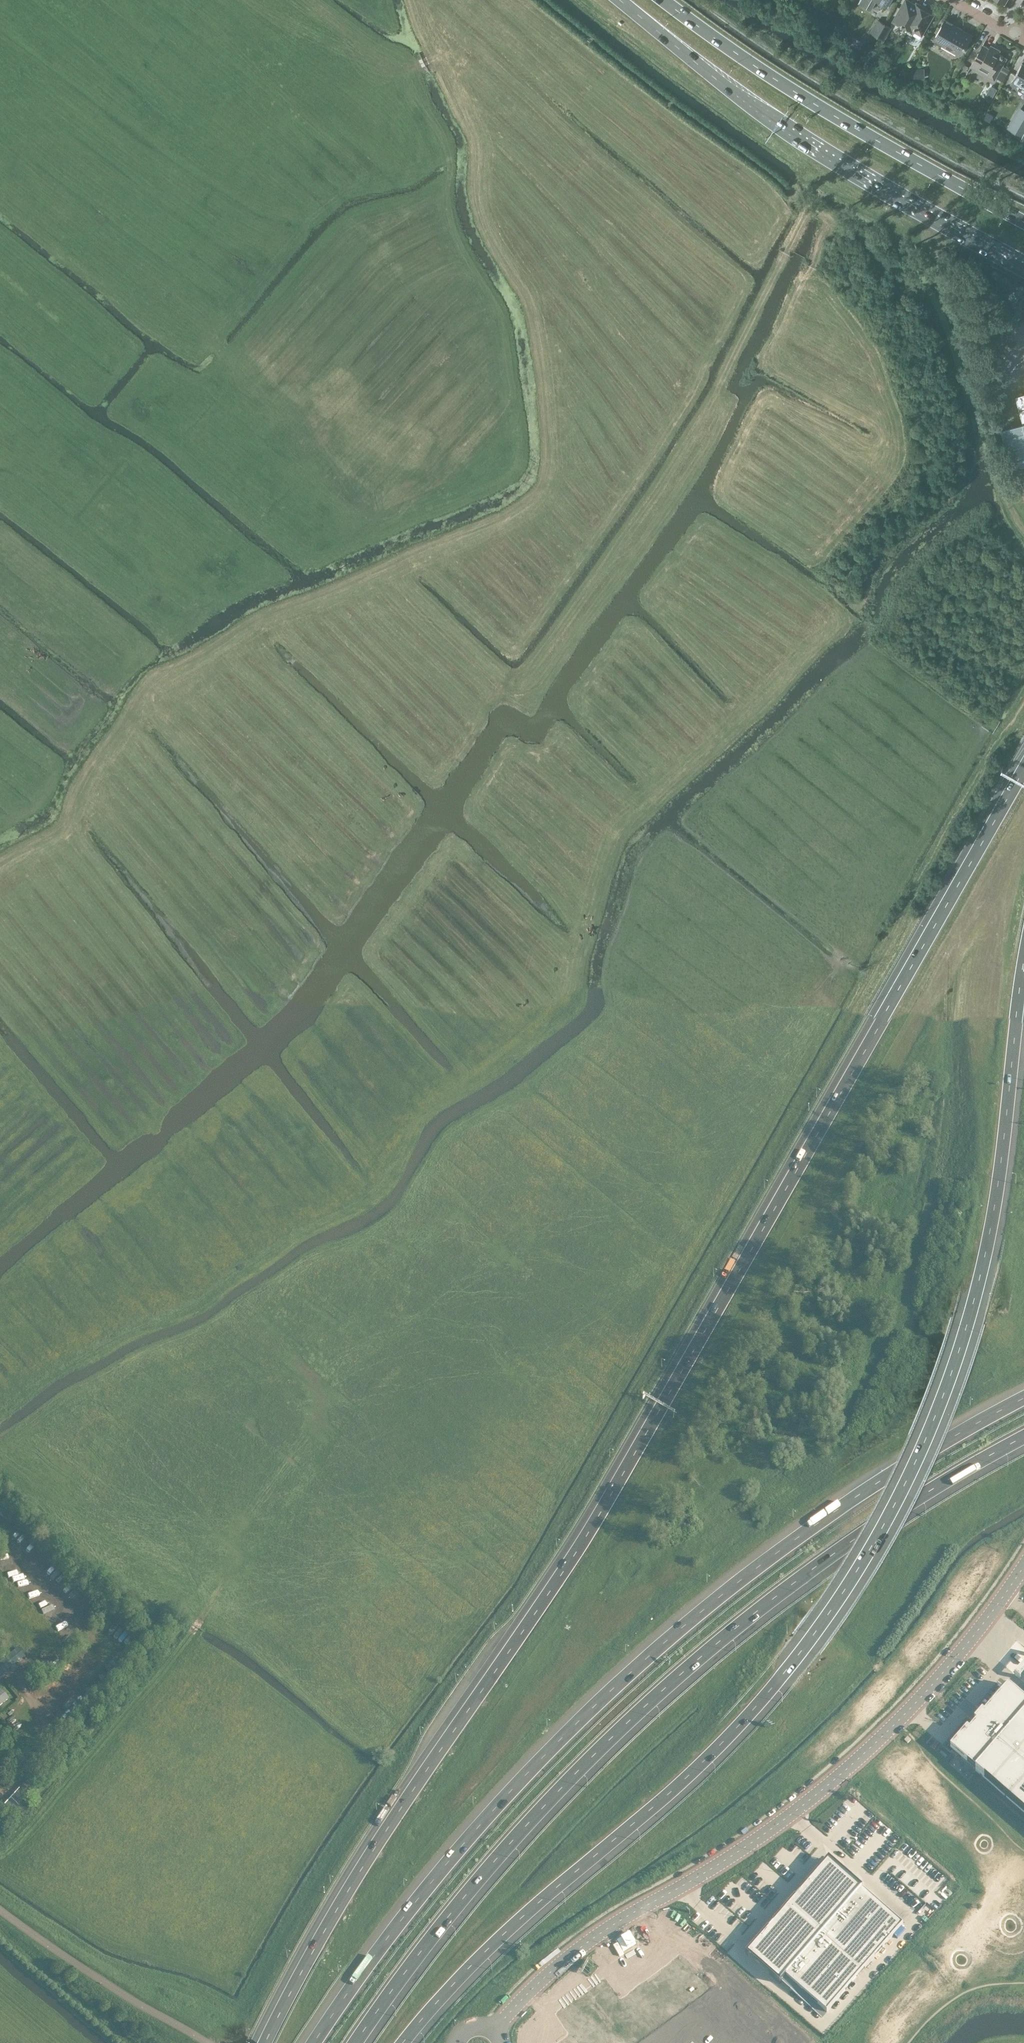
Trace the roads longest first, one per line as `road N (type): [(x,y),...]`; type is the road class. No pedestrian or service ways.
road 1 (motorway): [(1023,770),(601,1511),(340,1897),(264,2042)]
road 2 (motorway): [(402,2042),(514,1922),(743,1720),(873,1543),(945,1393),(981,1273),(1023,966)]
road 3 (motorway): [(1023,1397),(859,1494),(660,1644),(489,1812),(314,2042)]
road 4 (motorway): [(355,2042),(506,1846),(676,1677),(839,1548),(1023,1435)]
road 5 (unclassified): [(493,2028),(590,1938),(745,1845),(846,1768),(935,1681),(1023,1564)]
road 6 (trunk): [(620,0),(816,147),(1023,267)]
road 7 (trunk): [(1023,222),(775,80),(664,0)]
road 8 (unclassified): [(207,2042),(0,1909)]

